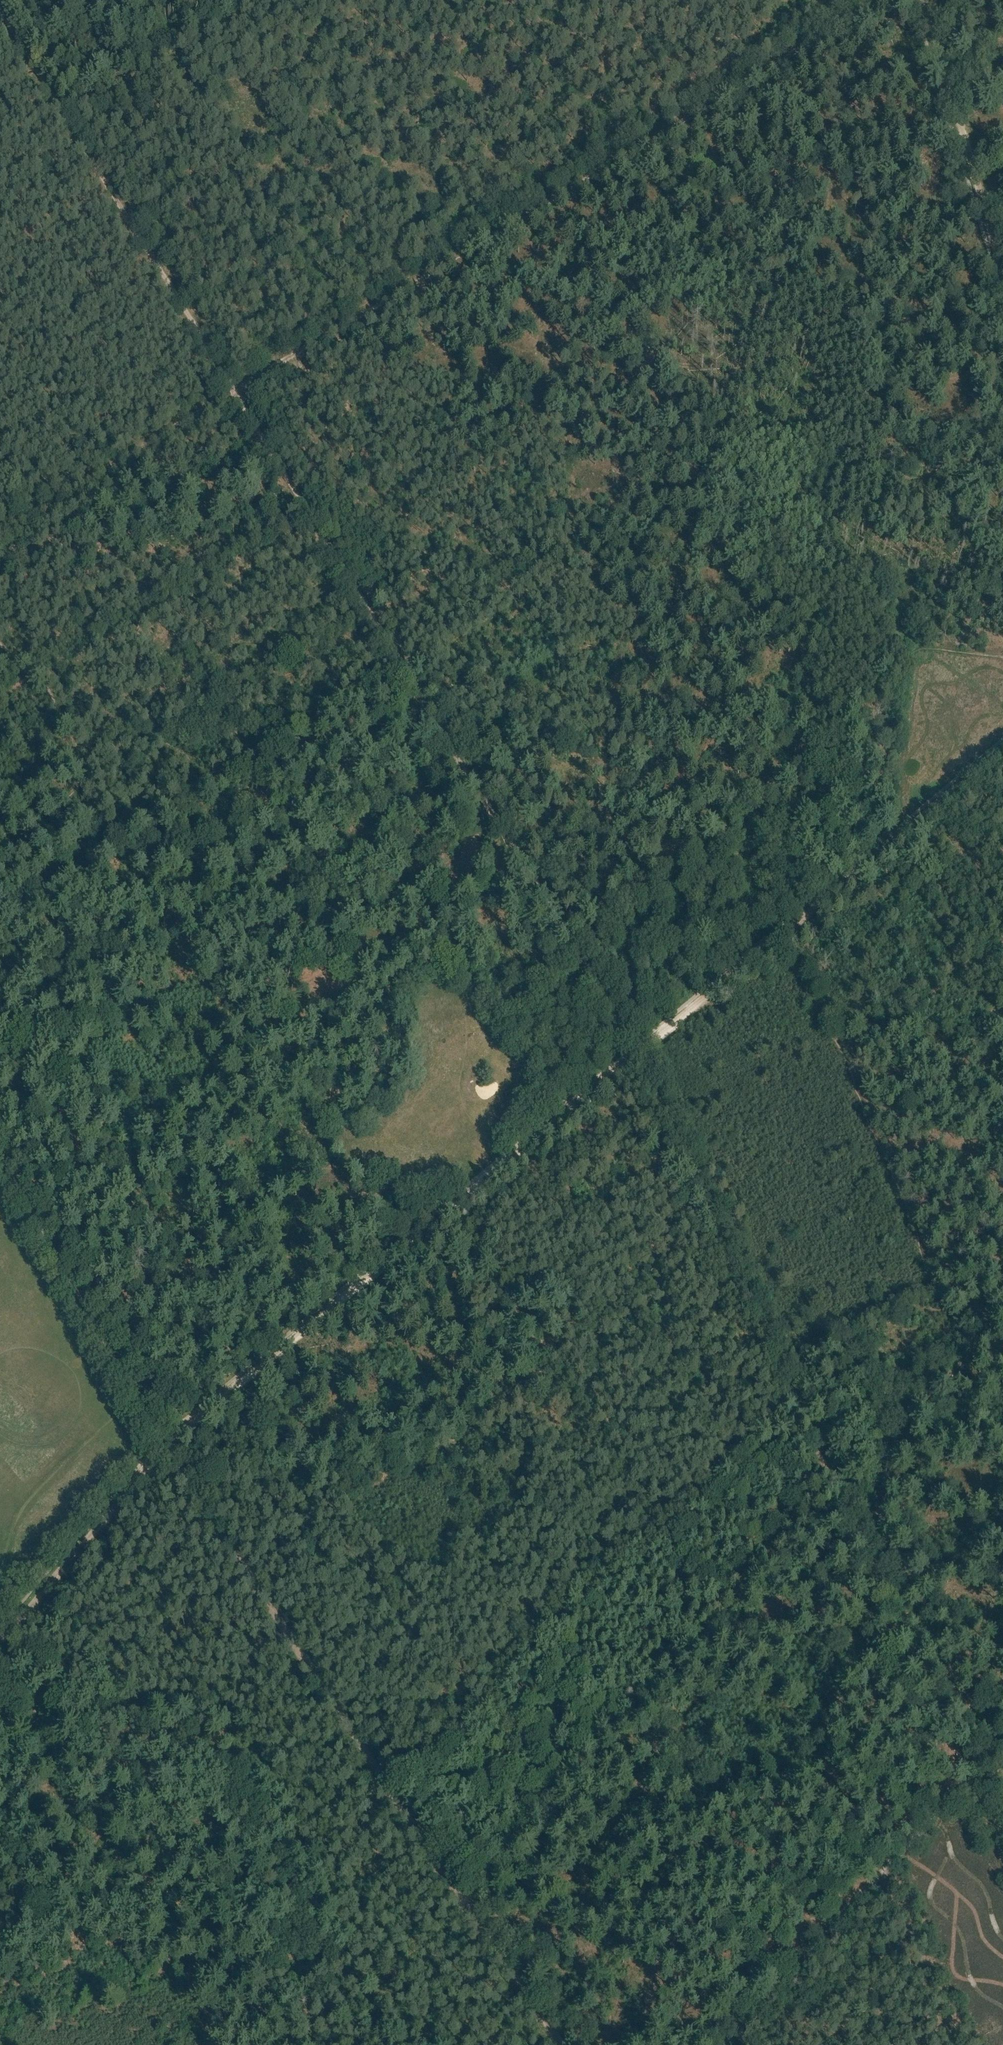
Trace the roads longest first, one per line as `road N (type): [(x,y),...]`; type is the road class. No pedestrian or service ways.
road 1 (track): [(0,533),(879,0)]
road 2 (track): [(0,1632),(172,1436),(531,1140)]
road 3 (track): [(0,11),(307,511)]
road 4 (track): [(1002,1839),(797,1400)]
road 5 (track): [(199,1501),(460,1896)]
road 6 (track): [(639,1051),(1002,750)]
road 7 (track): [(307,511),(534,881)]
road 8 (track): [(1002,1741),(724,2044)]
road 9 (track): [(797,1400),(639,1051)]
road 10 (track): [(922,0),(1002,272)]
road 11 (track): [(0,646),(59,709),(81,775),(72,796),(0,838)]
road 12 (track): [(534,881),(636,1045)]
road 13 (track): [(460,1896),(561,2044)]
road 14 (track): [(61,1260),(136,1394)]
road 15 (track): [(531,1140),(639,1051)]
road 16 (track): [(0,1149),(61,1260)]

